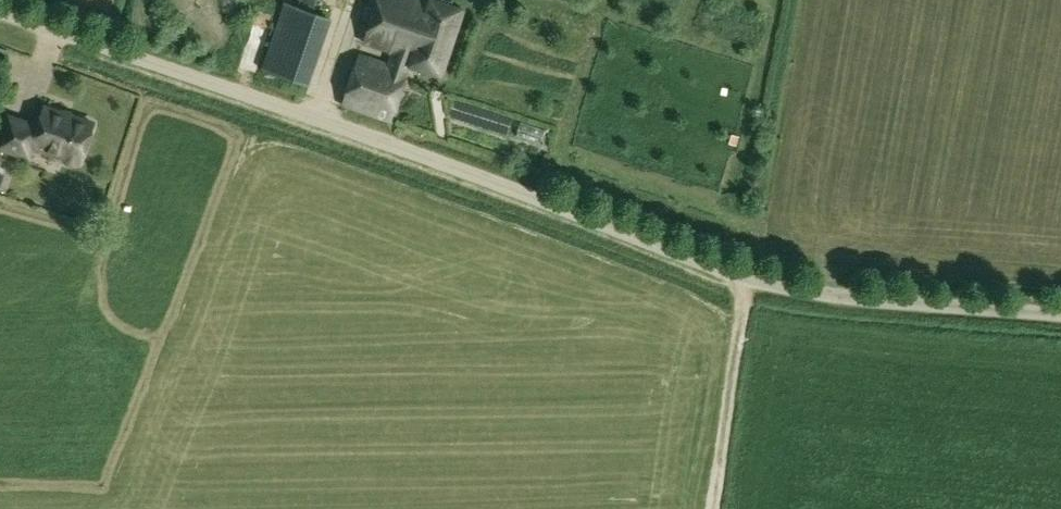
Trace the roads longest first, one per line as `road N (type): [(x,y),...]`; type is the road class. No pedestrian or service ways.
road 1 (unclassified): [(1060,316),(864,301),(743,277),(0,15)]
road 2 (track): [(712,508),(743,277)]

